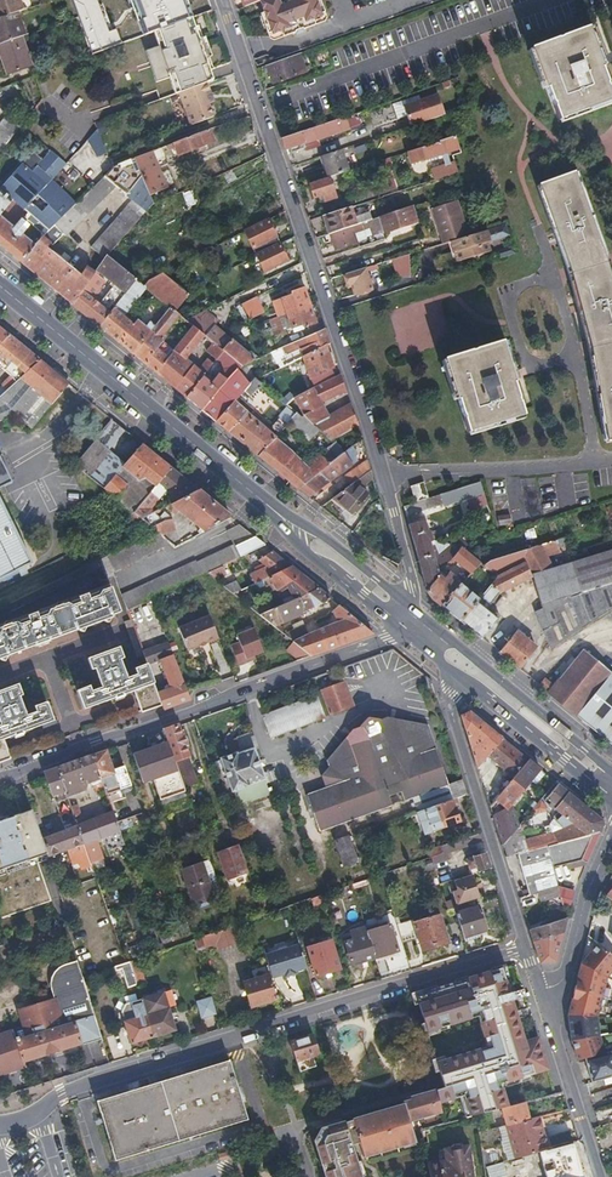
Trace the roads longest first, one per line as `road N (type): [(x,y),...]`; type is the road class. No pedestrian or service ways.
road 1 (residential): [(425,619),(223,0)]
road 2 (residential): [(0,1127),(41,1111),(61,1091),(527,946)]
road 3 (residential): [(0,780),(402,635)]
road 4 (primary): [(239,484),(0,286)]
road 5 (residential): [(443,665),(452,721),(527,946)]
road 6 (primary): [(611,771),(425,619)]
road 7 (primary): [(425,619),(337,545),(239,484)]
road 8 (primary): [(239,484),(402,635)]
road 9 (primary): [(443,665),(611,807)]
road 10 (residential): [(555,1022),(579,903),(611,831)]
road 11 (residential): [(555,1022),(599,1176)]

